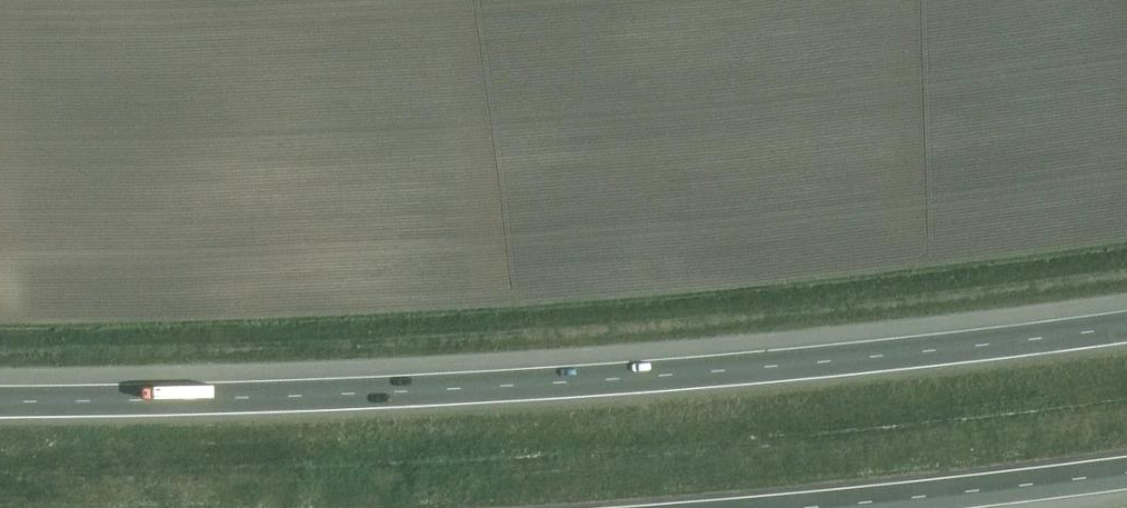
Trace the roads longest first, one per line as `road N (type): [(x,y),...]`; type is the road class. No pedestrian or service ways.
road 1 (motorway): [(1126,326),(510,385),(0,400)]
road 2 (motorway): [(763,507),(1126,474)]

